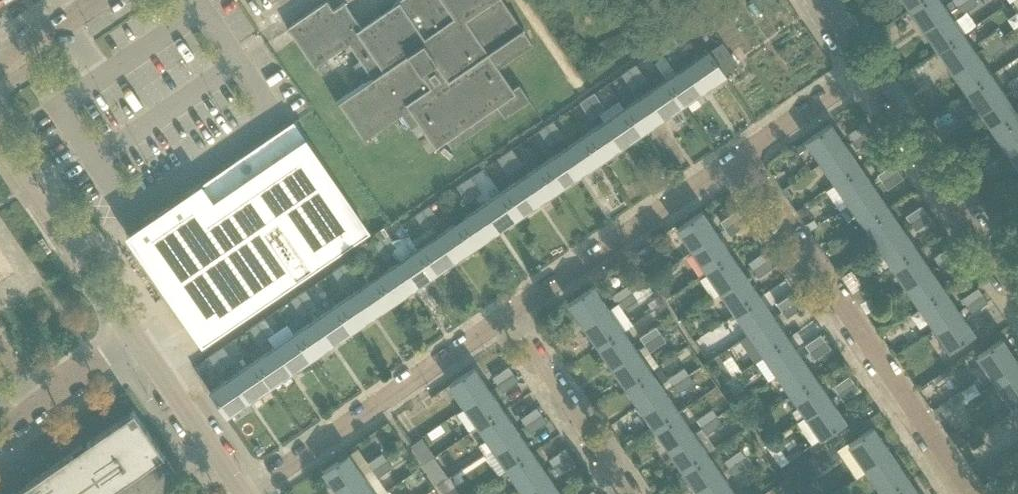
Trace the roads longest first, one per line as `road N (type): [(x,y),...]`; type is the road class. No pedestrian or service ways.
road 1 (residential): [(972,493),(740,160)]
road 2 (residential): [(509,319),(254,493)]
road 3 (residential): [(740,160),(509,319)]
road 4 (residential): [(1009,285),(865,74)]
road 5 (tertiary): [(133,341),(0,146)]
road 6 (residential): [(629,493),(509,319)]
road 7 (tertiary): [(237,493),(133,341)]
road 8 (residential): [(865,74),(740,160)]
road 9 (residential): [(32,410),(133,341)]

